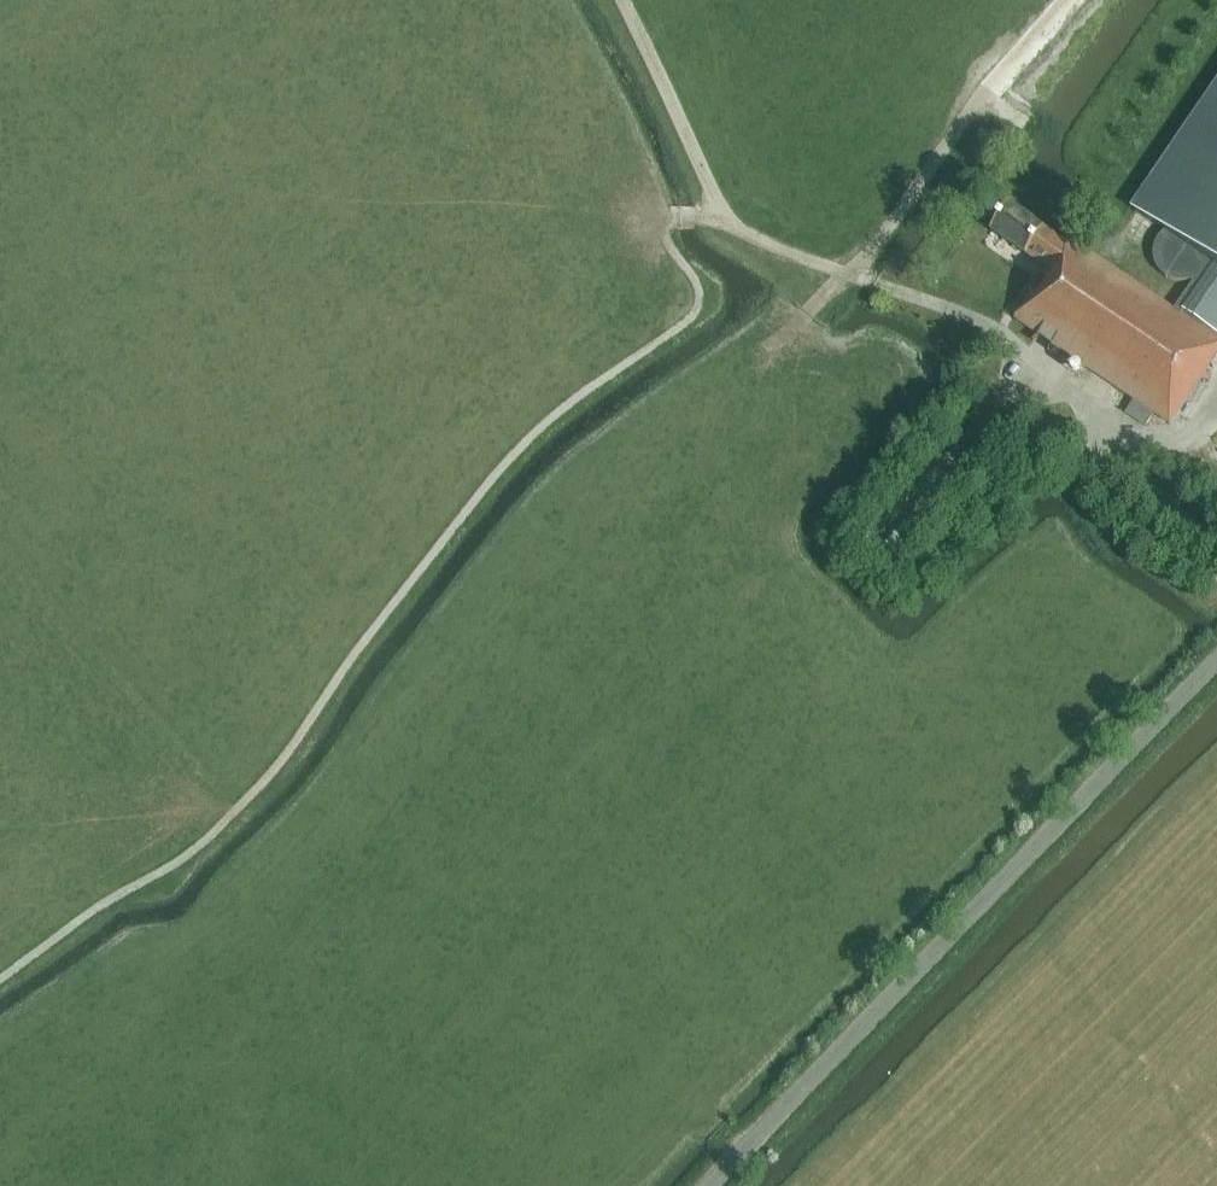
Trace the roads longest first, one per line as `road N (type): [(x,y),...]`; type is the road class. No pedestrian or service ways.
road 1 (unclassified): [(0,992),(204,854),(541,438),(712,315)]
road 2 (tertiary): [(709,1185),(1216,660)]

